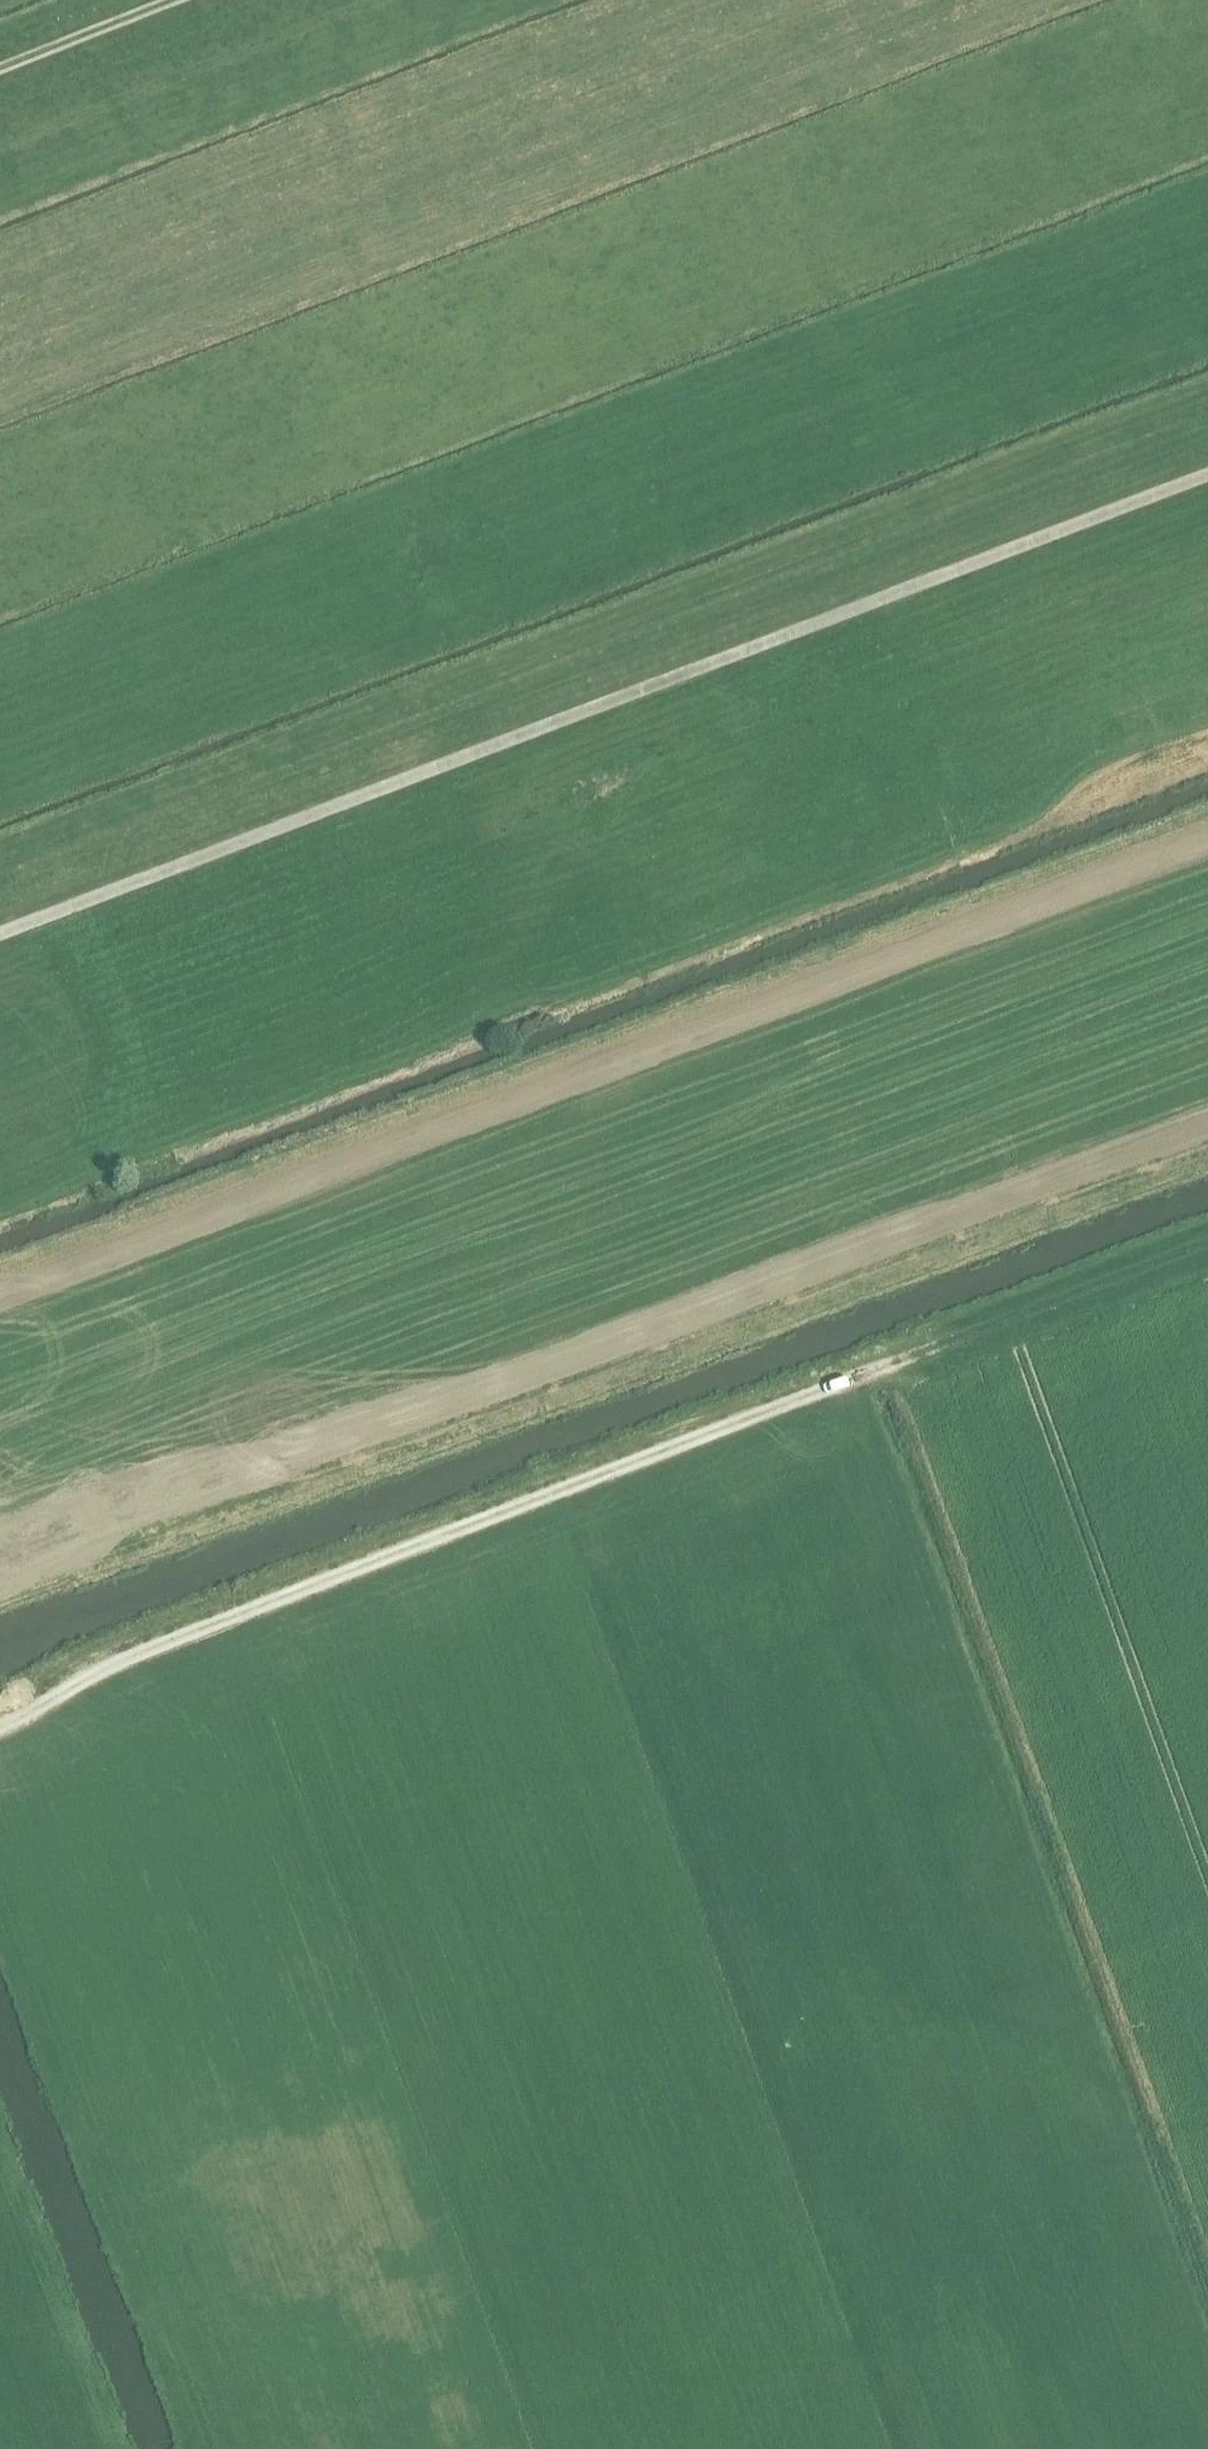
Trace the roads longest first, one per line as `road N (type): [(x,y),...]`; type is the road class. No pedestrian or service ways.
road 1 (track): [(0,934),(1207,474)]
road 2 (track): [(0,82),(205,0)]

